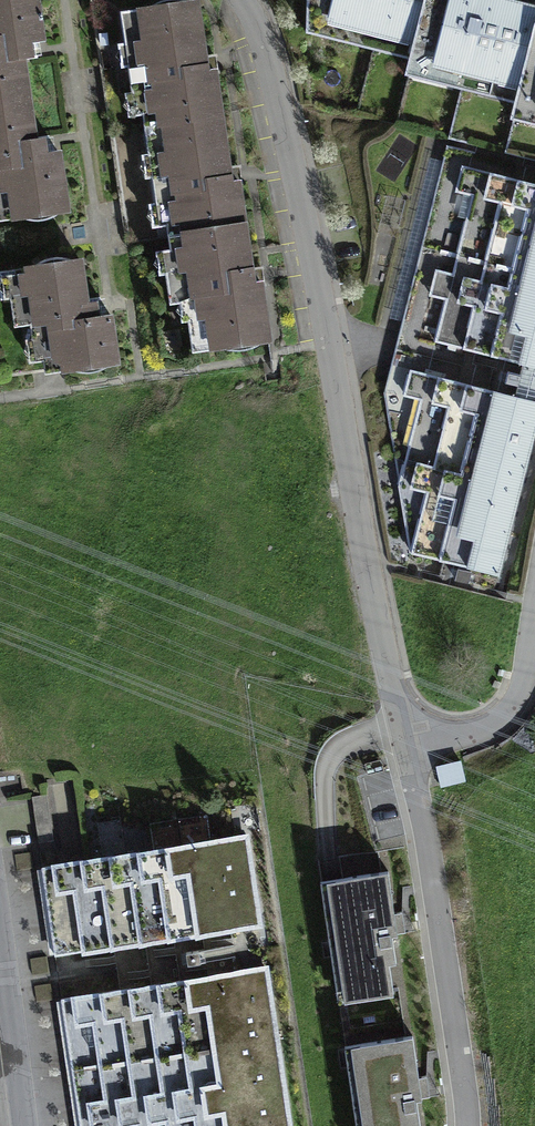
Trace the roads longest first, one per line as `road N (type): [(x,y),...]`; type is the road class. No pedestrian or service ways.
road 1 (residential): [(252,0),(277,46),(339,346),(397,691)]
road 2 (residential): [(397,691),(446,940),(472,1125)]
road 3 (residential): [(397,691),(428,732),(470,744),(501,730),(526,700),(534,660)]
road 4 (residential): [(0,935),(24,1125)]

